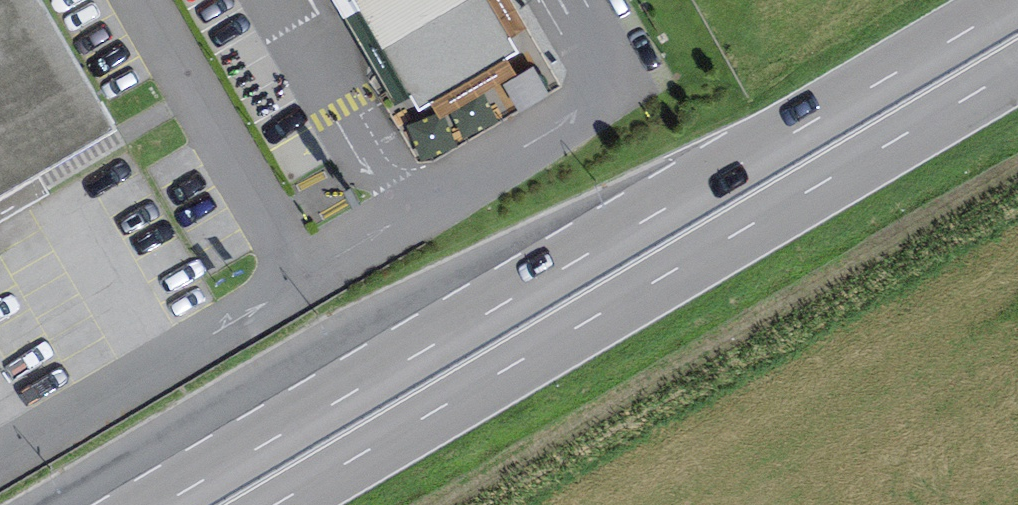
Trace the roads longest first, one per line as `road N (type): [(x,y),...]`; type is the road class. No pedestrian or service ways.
road 1 (primary): [(1013,0),(155,504)]
road 2 (primary): [(277,504),(1017,70)]

